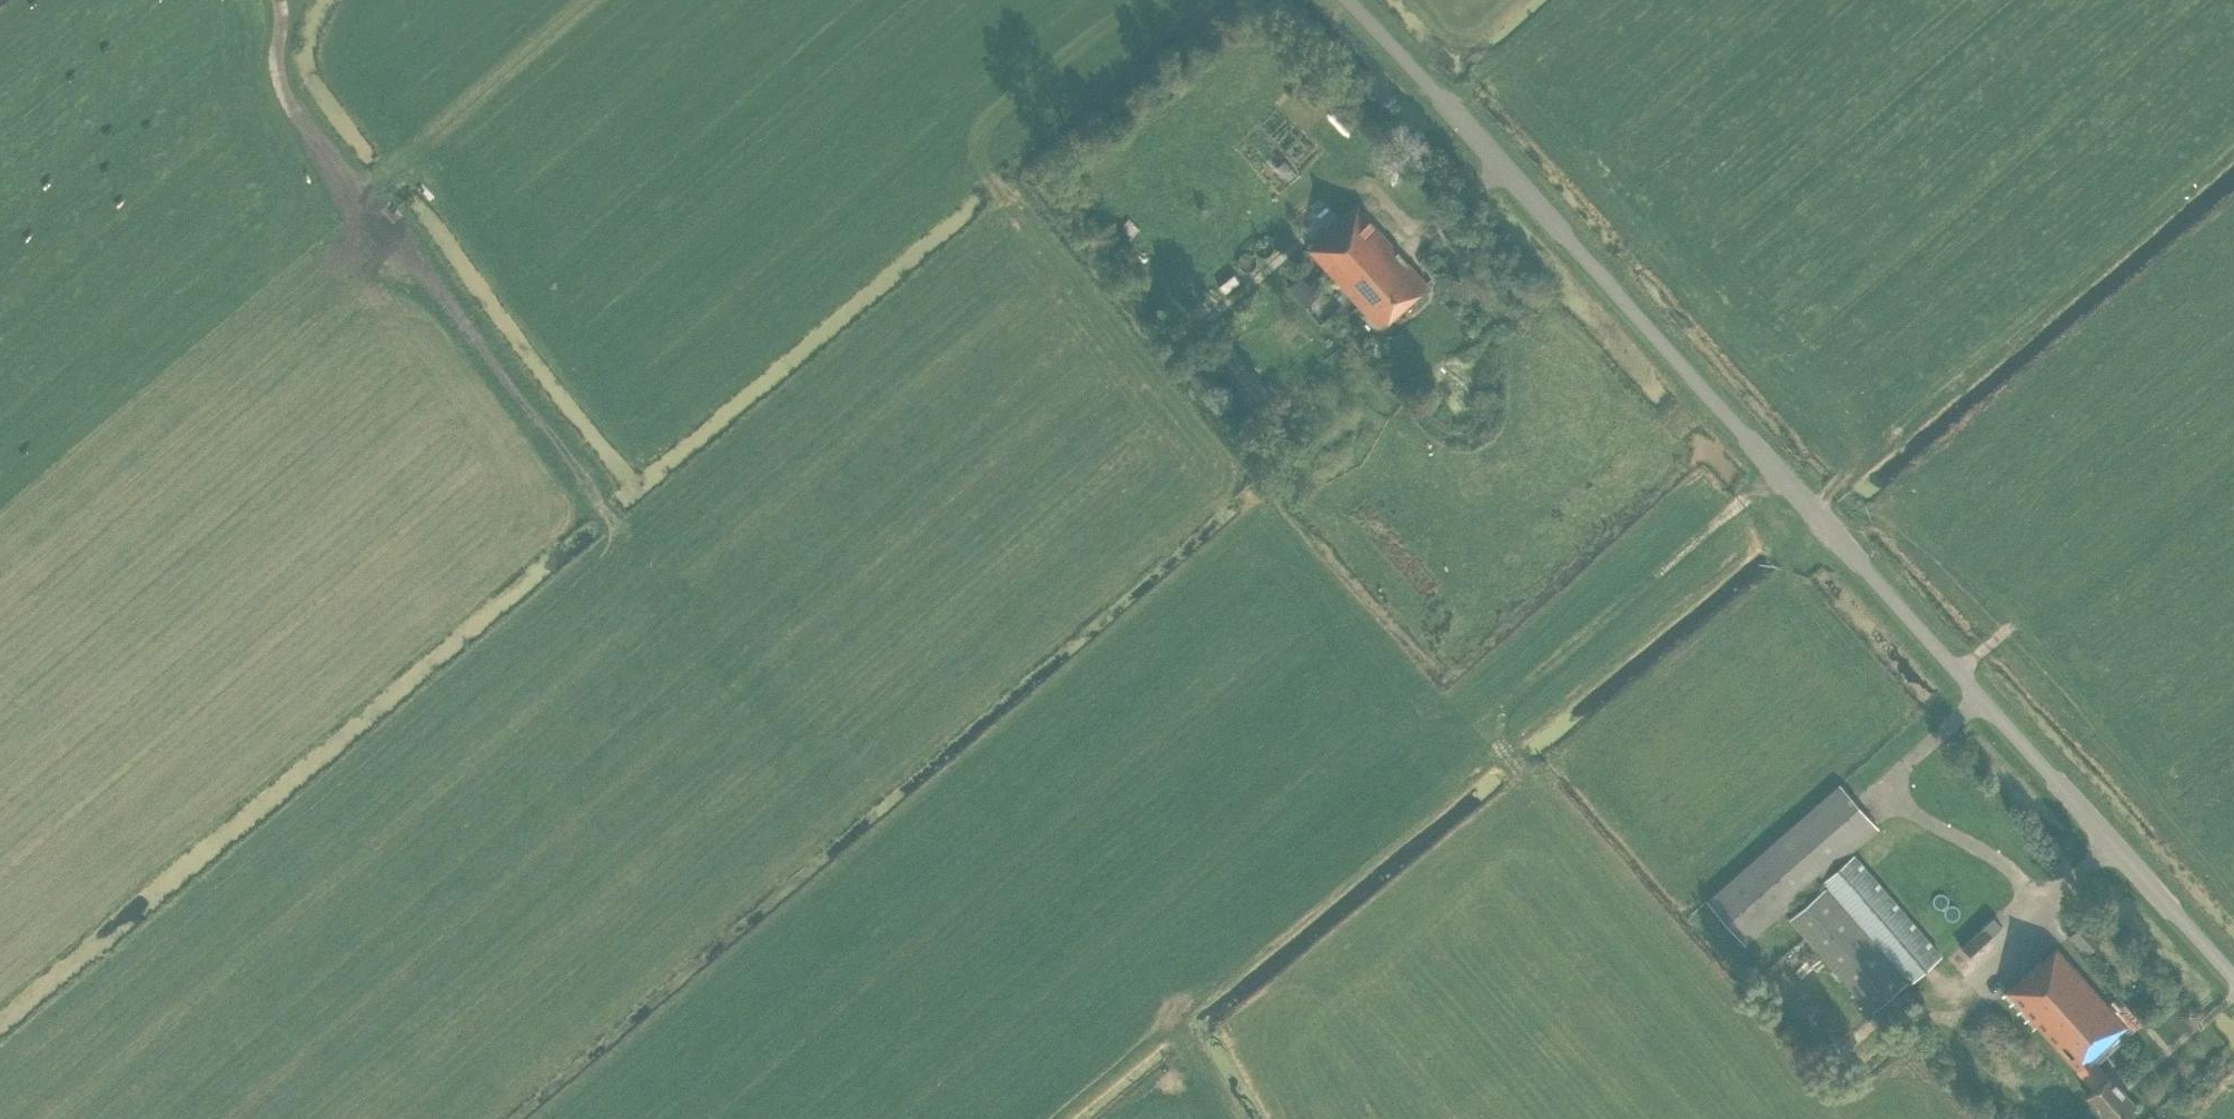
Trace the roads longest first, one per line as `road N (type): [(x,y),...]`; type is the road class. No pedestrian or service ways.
road 1 (unclassified): [(1792,1096),(1518,766),(1503,737),(1509,692),(1758,463)]
road 2 (unclassified): [(2233,979),(1879,581),(1758,463)]
road 3 (unclassified): [(1758,463),(1458,118),(1341,0)]

